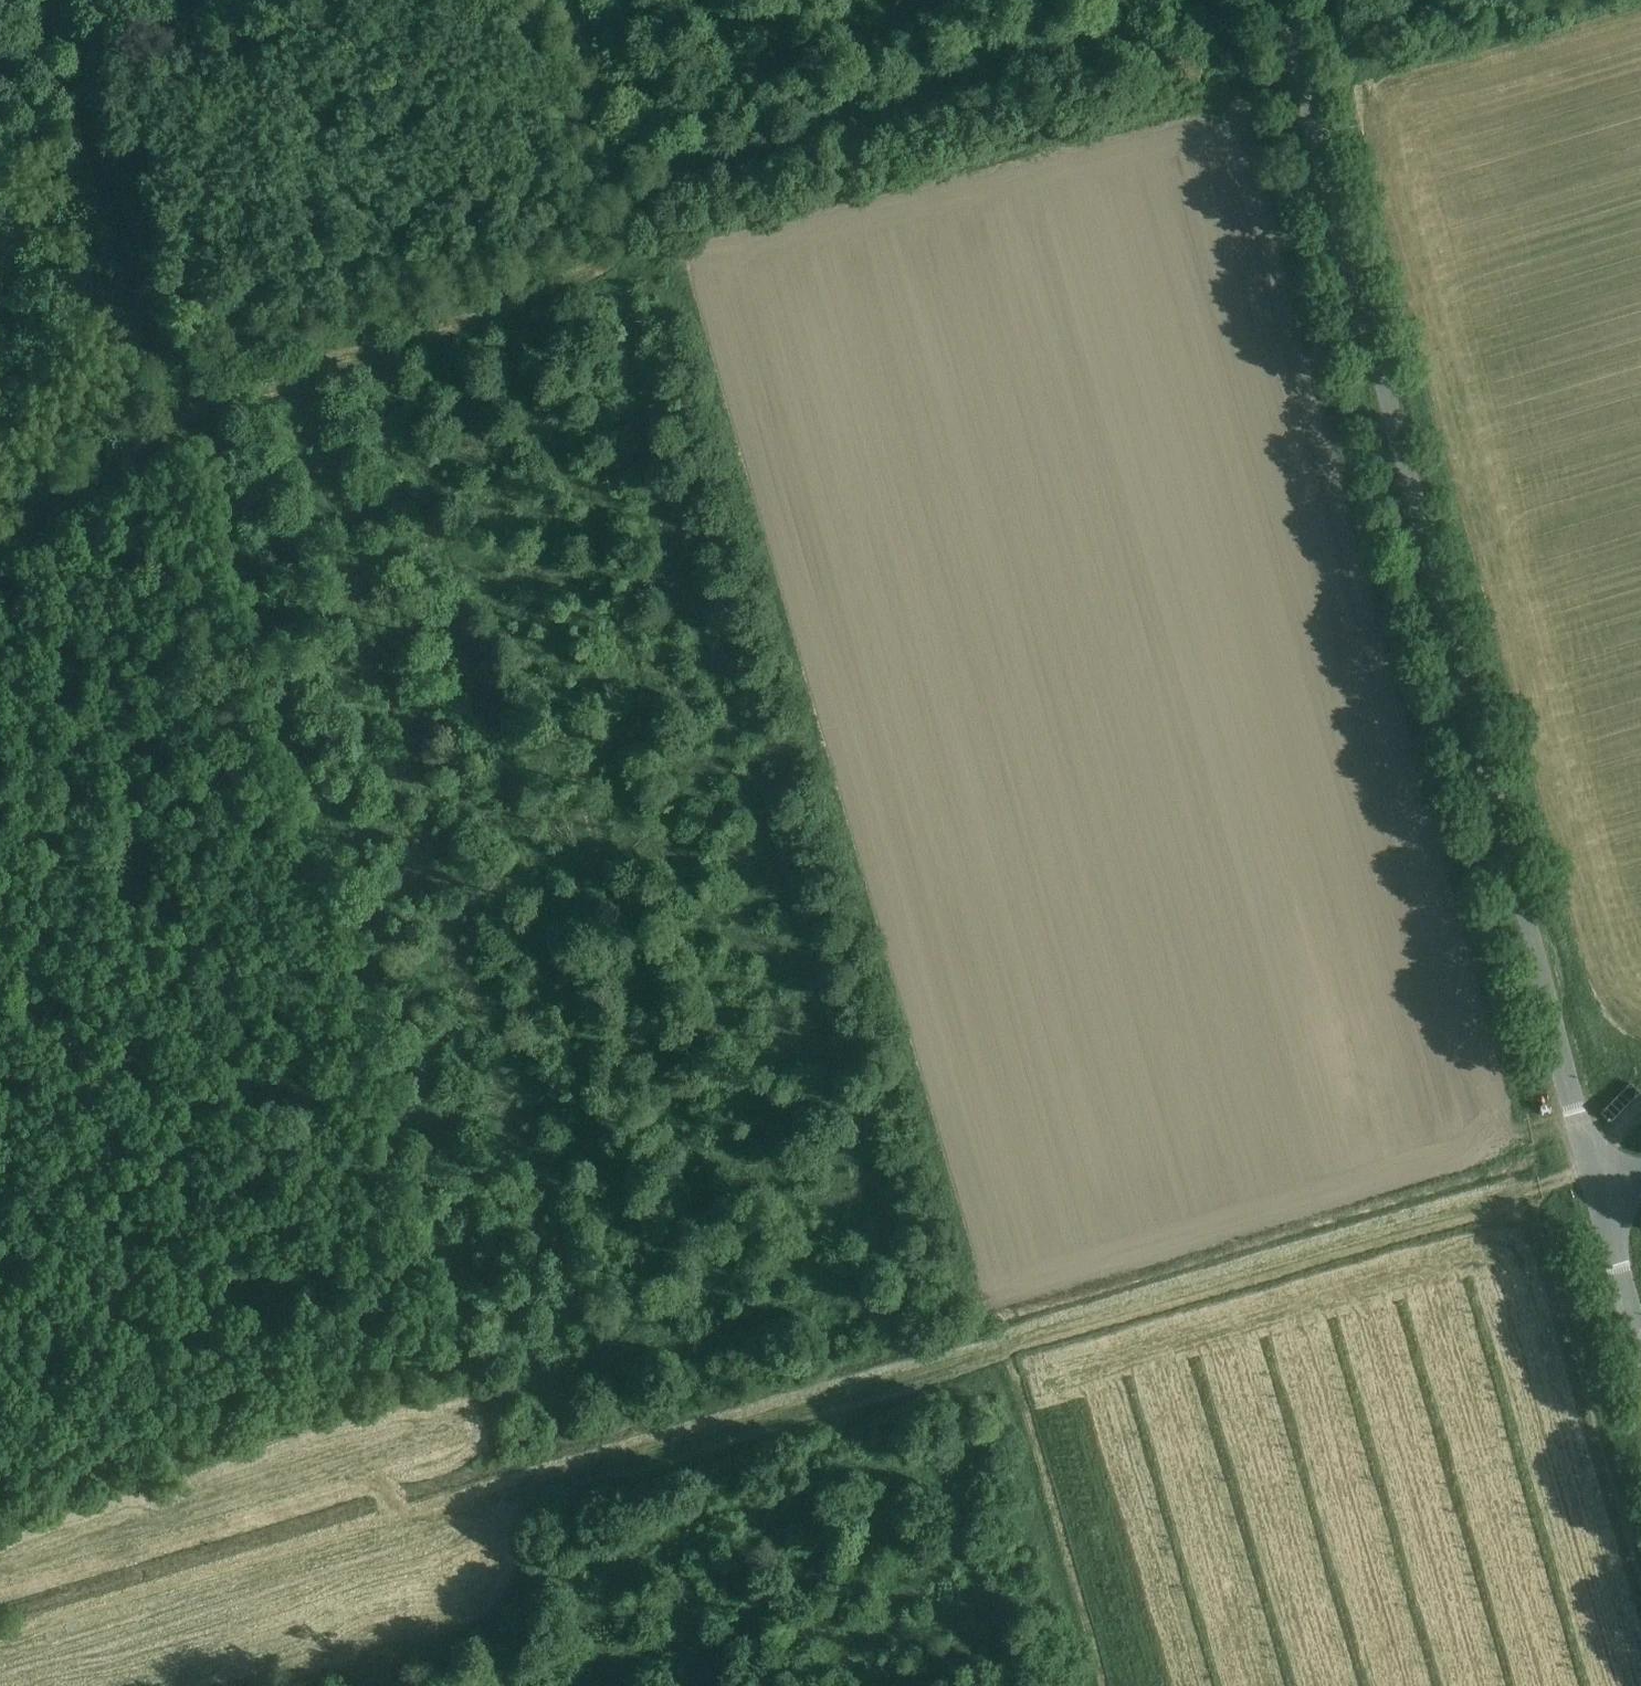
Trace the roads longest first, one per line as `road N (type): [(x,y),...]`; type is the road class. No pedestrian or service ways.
road 1 (tertiary): [(1604,1196),(1289,0)]
road 2 (tertiary): [(1640,1323),(1604,1196)]

